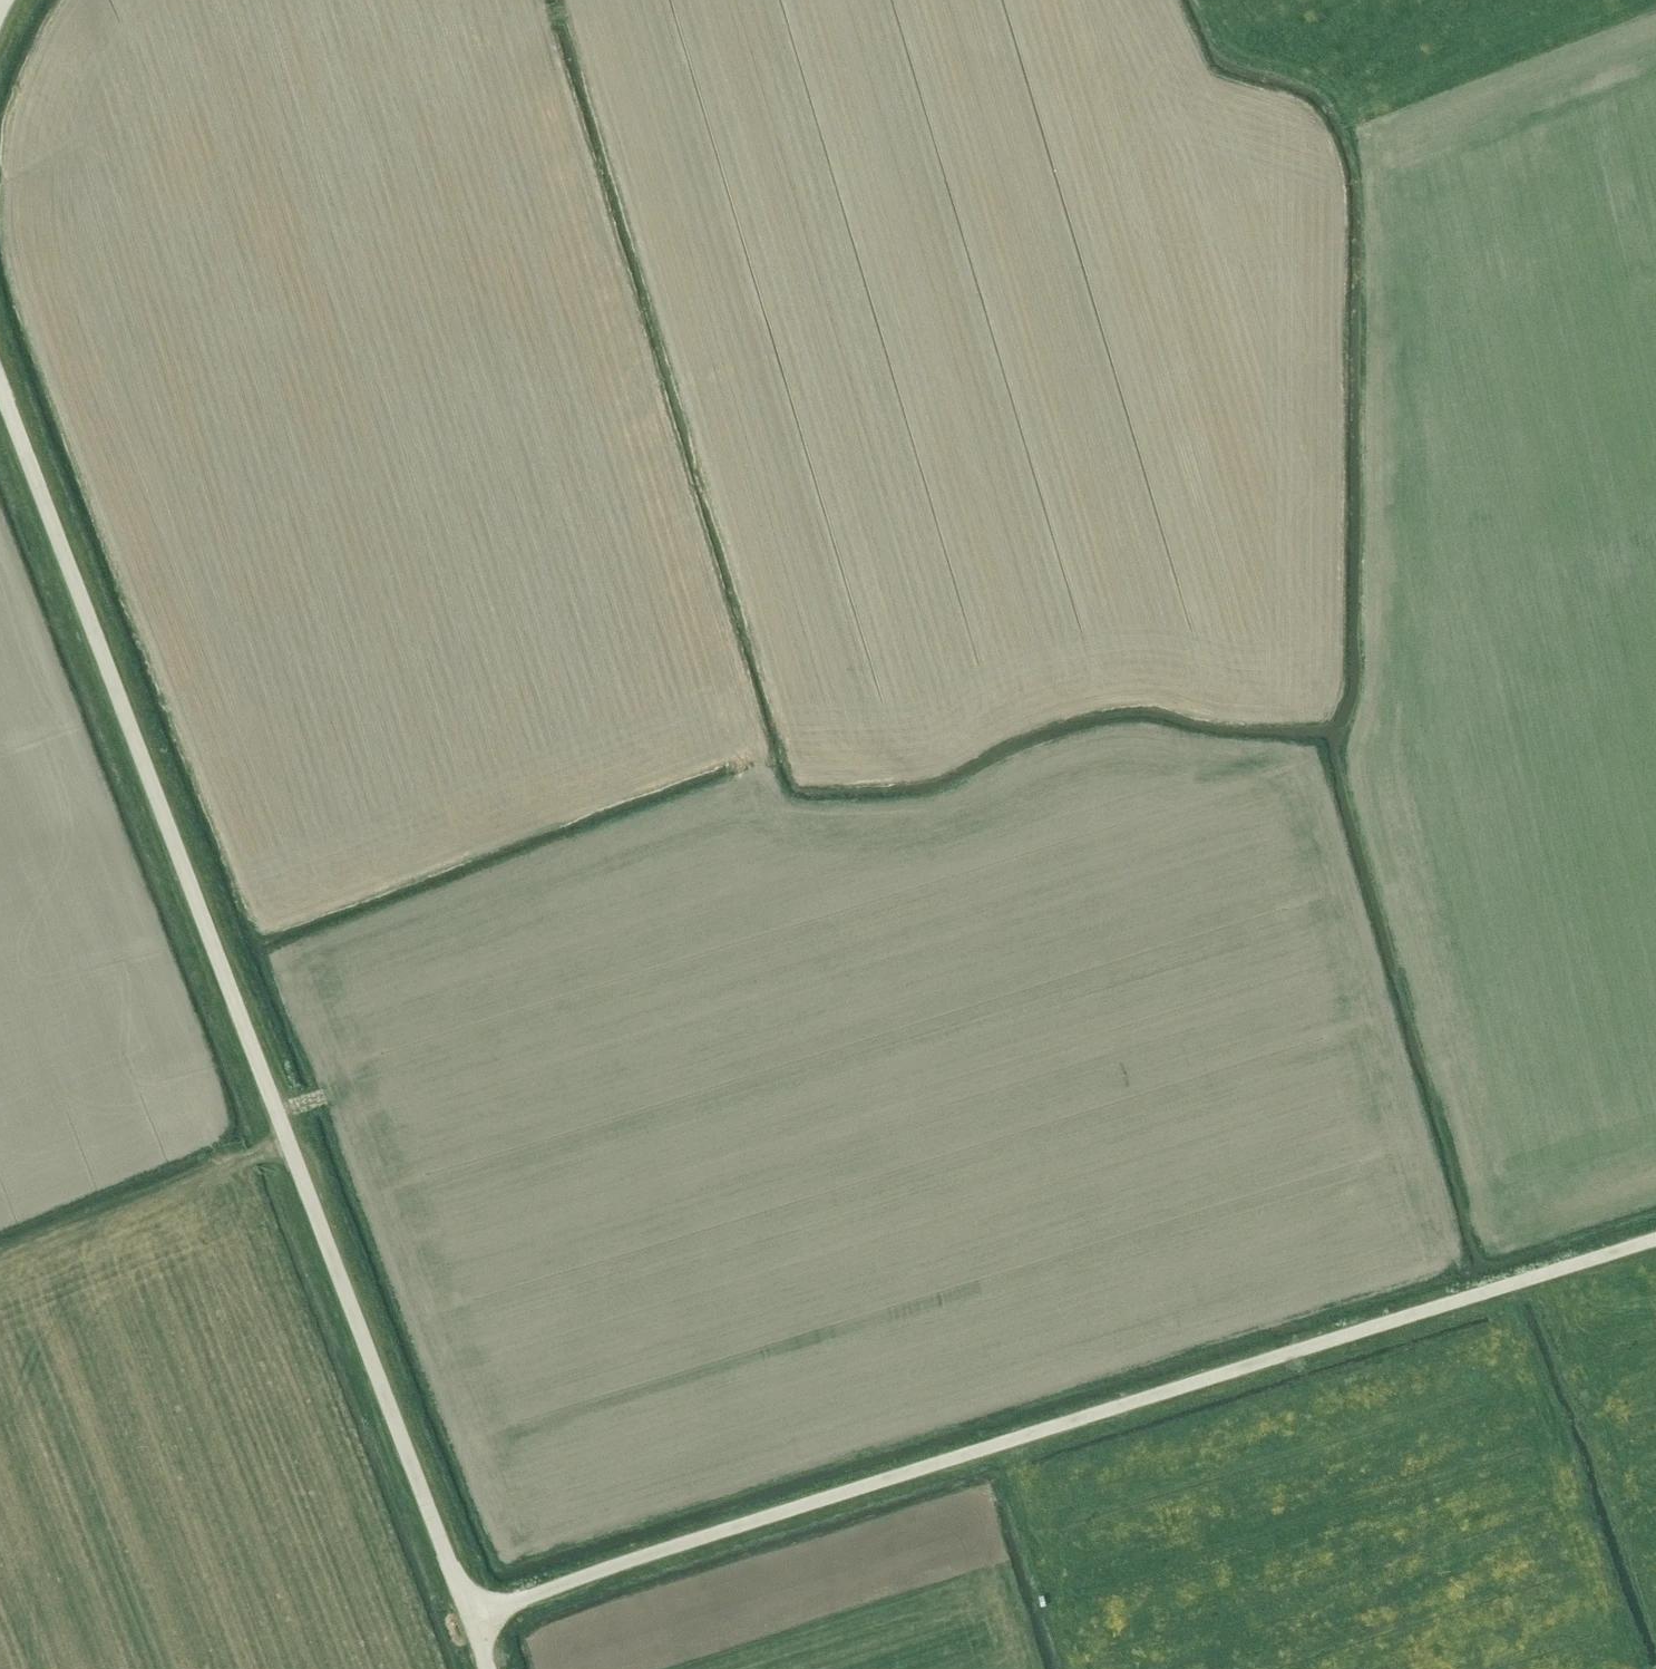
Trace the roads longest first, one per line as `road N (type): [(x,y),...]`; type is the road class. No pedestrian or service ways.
road 1 (unclassified): [(469,1620),(179,835),(0,386)]
road 2 (unclassified): [(469,1620),(657,1553),(1655,1242)]

